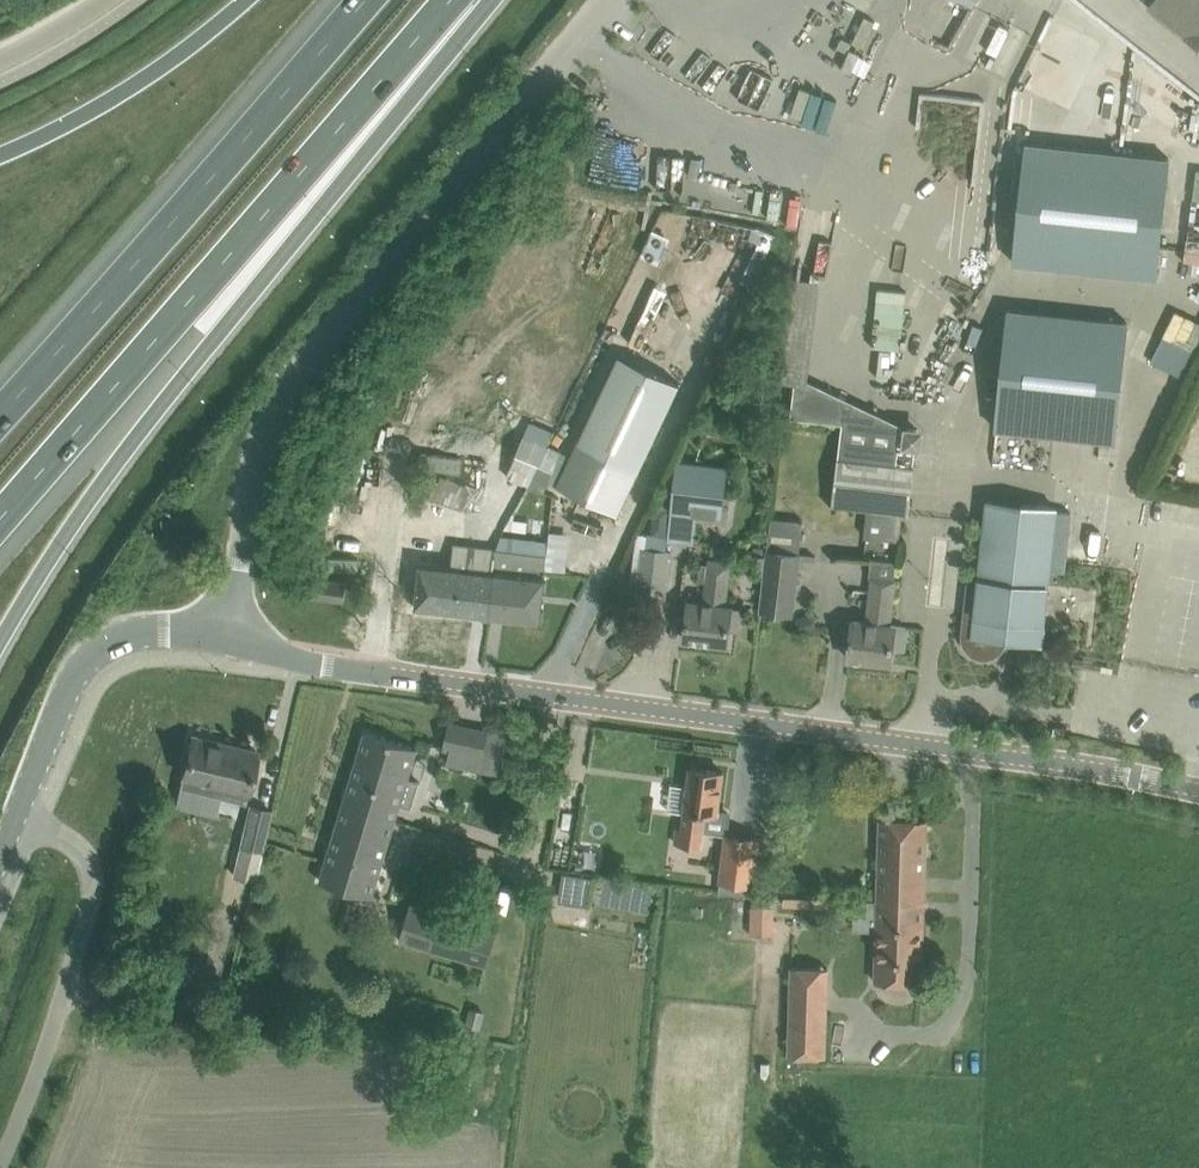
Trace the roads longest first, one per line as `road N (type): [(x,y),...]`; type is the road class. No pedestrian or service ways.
road 1 (unclassified): [(224,644),(340,669),(1198,789)]
road 2 (motorway): [(0,643),(104,480),(462,0)]
road 3 (unclassified): [(224,644),(256,462),(275,415),(384,256),(605,0)]
road 4 (motorway): [(0,518),(450,0)]
road 5 (motorway): [(365,0),(0,417)]
road 6 (unclassified): [(2,1167),(88,909),(86,874),(73,852),(13,823)]
road 7 (unclassified): [(13,823),(76,673),(120,642),(224,644)]
road 8 (motorway): [(251,0),(129,94),(0,162)]
road 9 (unclassified): [(0,60),(106,0)]

